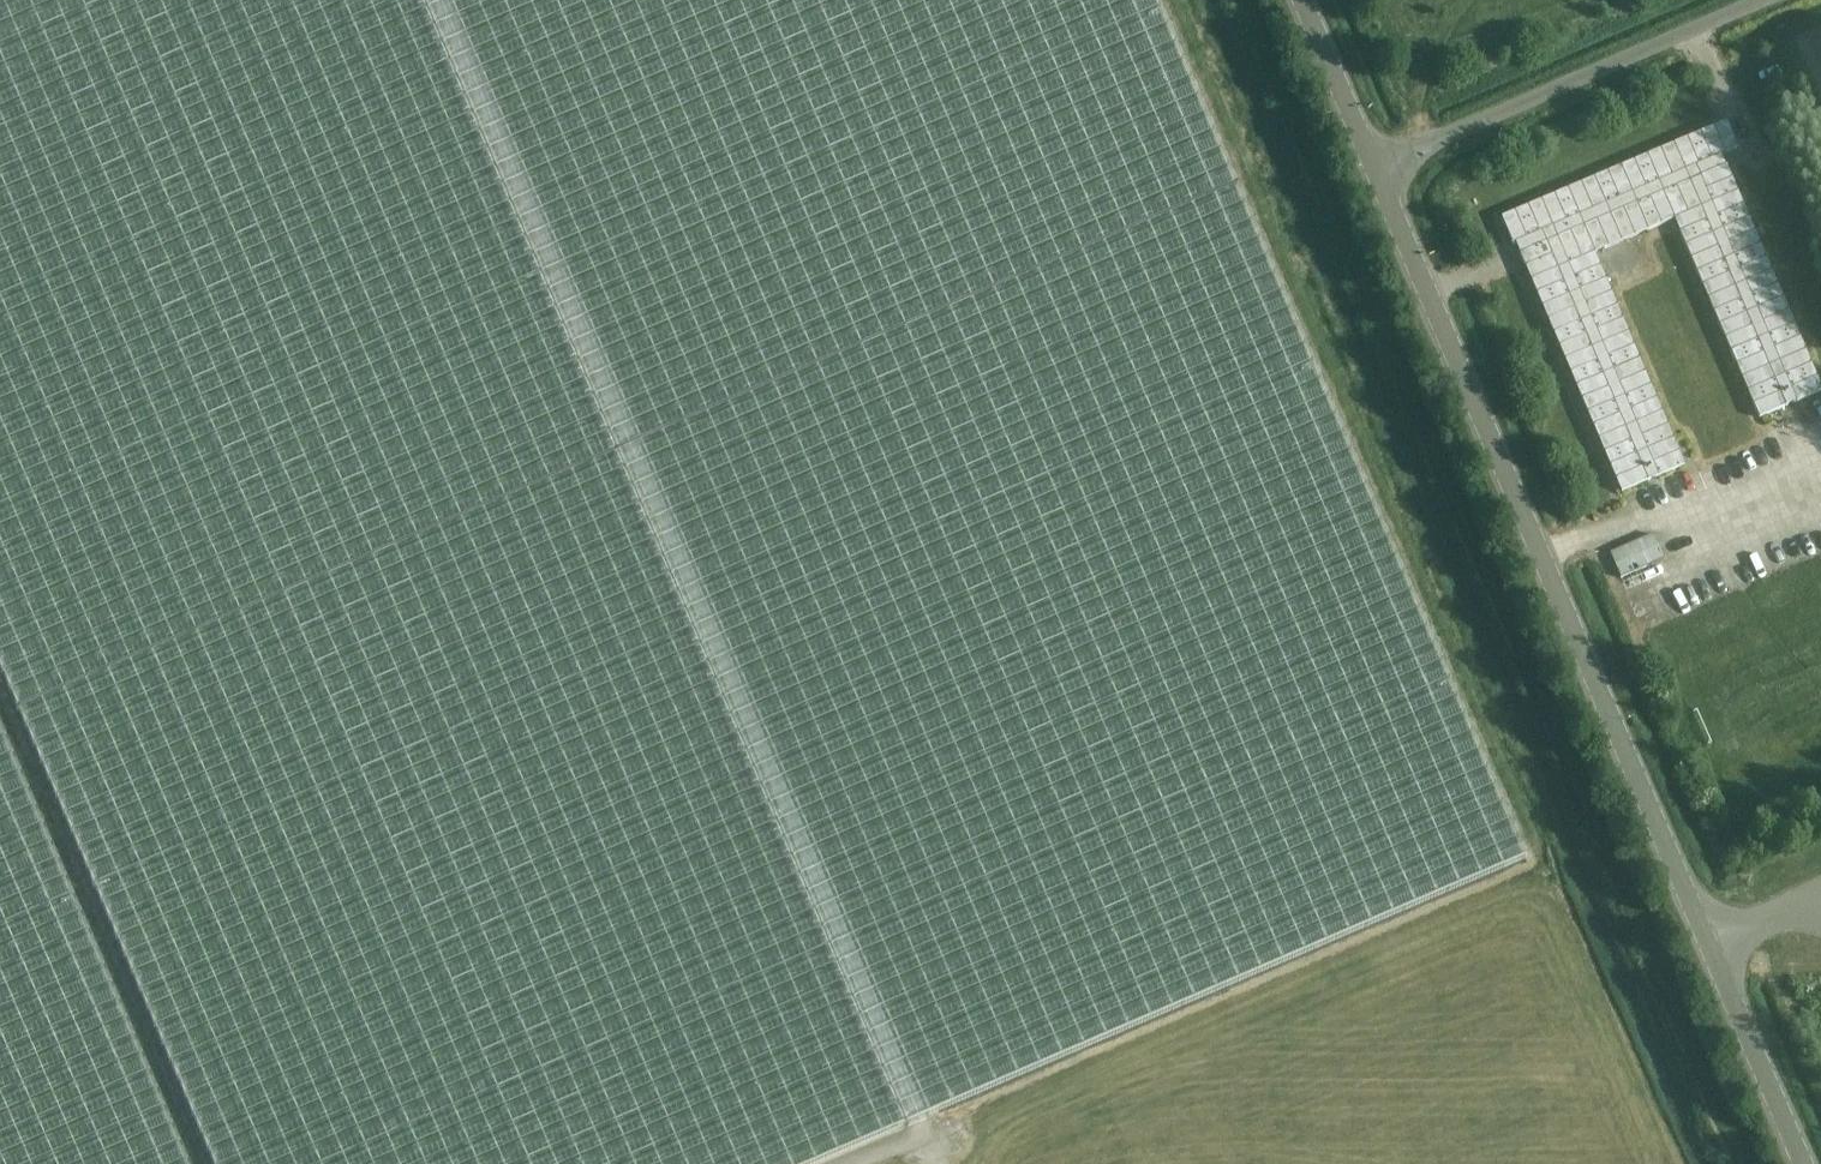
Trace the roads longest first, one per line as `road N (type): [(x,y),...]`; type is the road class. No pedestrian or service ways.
road 1 (unclassified): [(1804,1163),(1375,167)]
road 2 (unclassified): [(1375,167),(1763,0)]
road 3 (unclassified): [(1375,167),(1303,0)]

